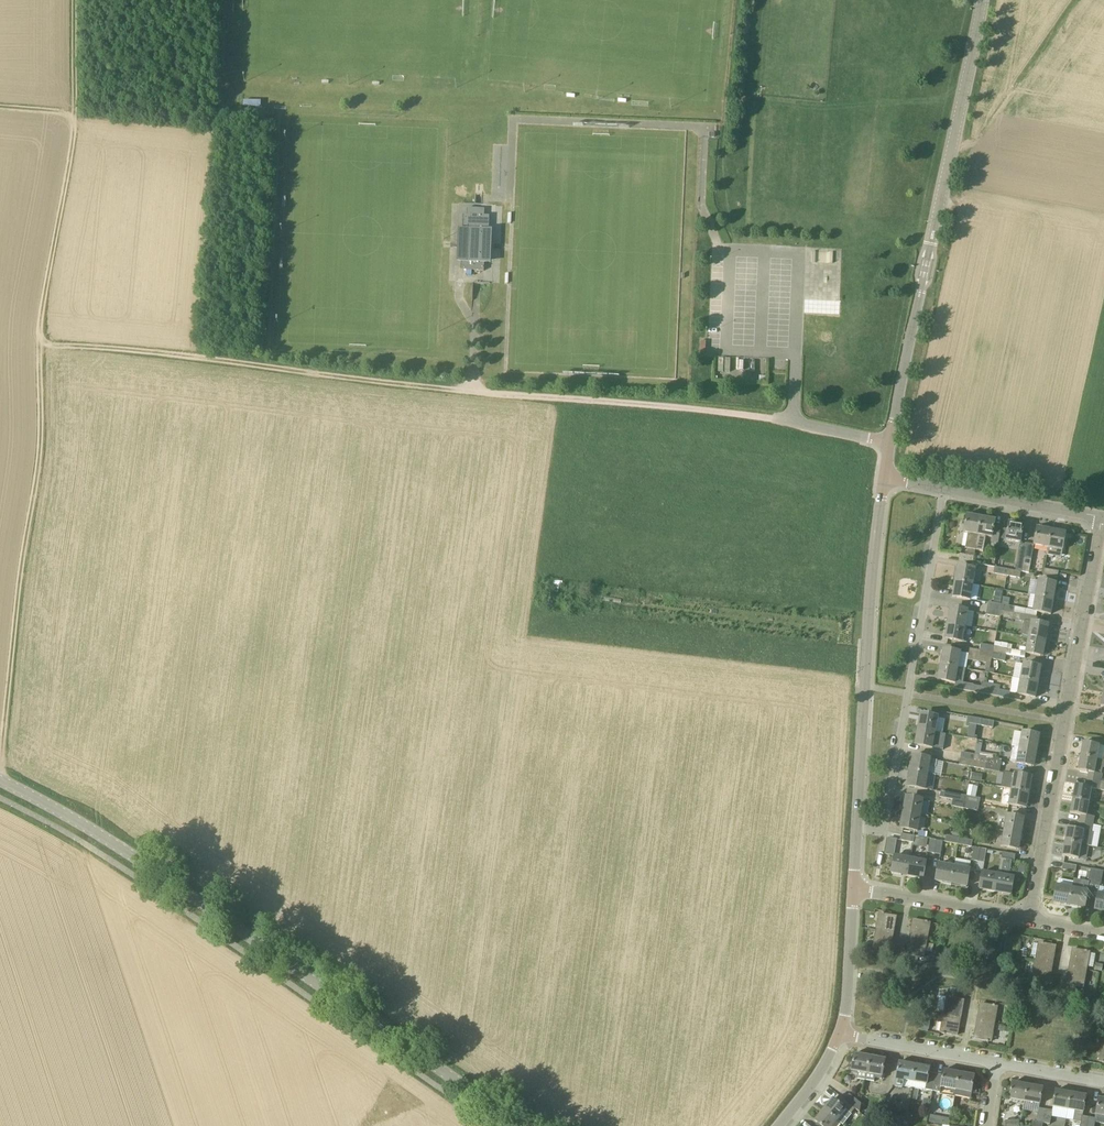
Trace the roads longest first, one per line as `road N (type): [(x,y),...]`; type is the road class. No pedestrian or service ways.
road 1 (track): [(0,763),(40,465),(40,344),(50,325),(78,116),(78,0)]
road 2 (track): [(772,419),(40,344)]
road 3 (tertiary): [(522,1125),(106,836),(0,779)]
road 4 (tertiary): [(890,442),(981,0)]
road 5 (residential): [(1028,921),(1102,516)]
road 6 (residential): [(858,828),(885,830),(944,489)]
road 7 (tertiary): [(858,828),(885,477)]
road 8 (track): [(1076,0),(974,142),(954,140)]
road 9 (residential): [(1028,921),(854,889)]
road 10 (residential): [(999,1064),(841,1036)]
road 11 (residential): [(1102,516),(944,489)]
road 12 (tertiary): [(841,1036),(854,889)]
road 13 (unclassified): [(890,442),(772,419)]

